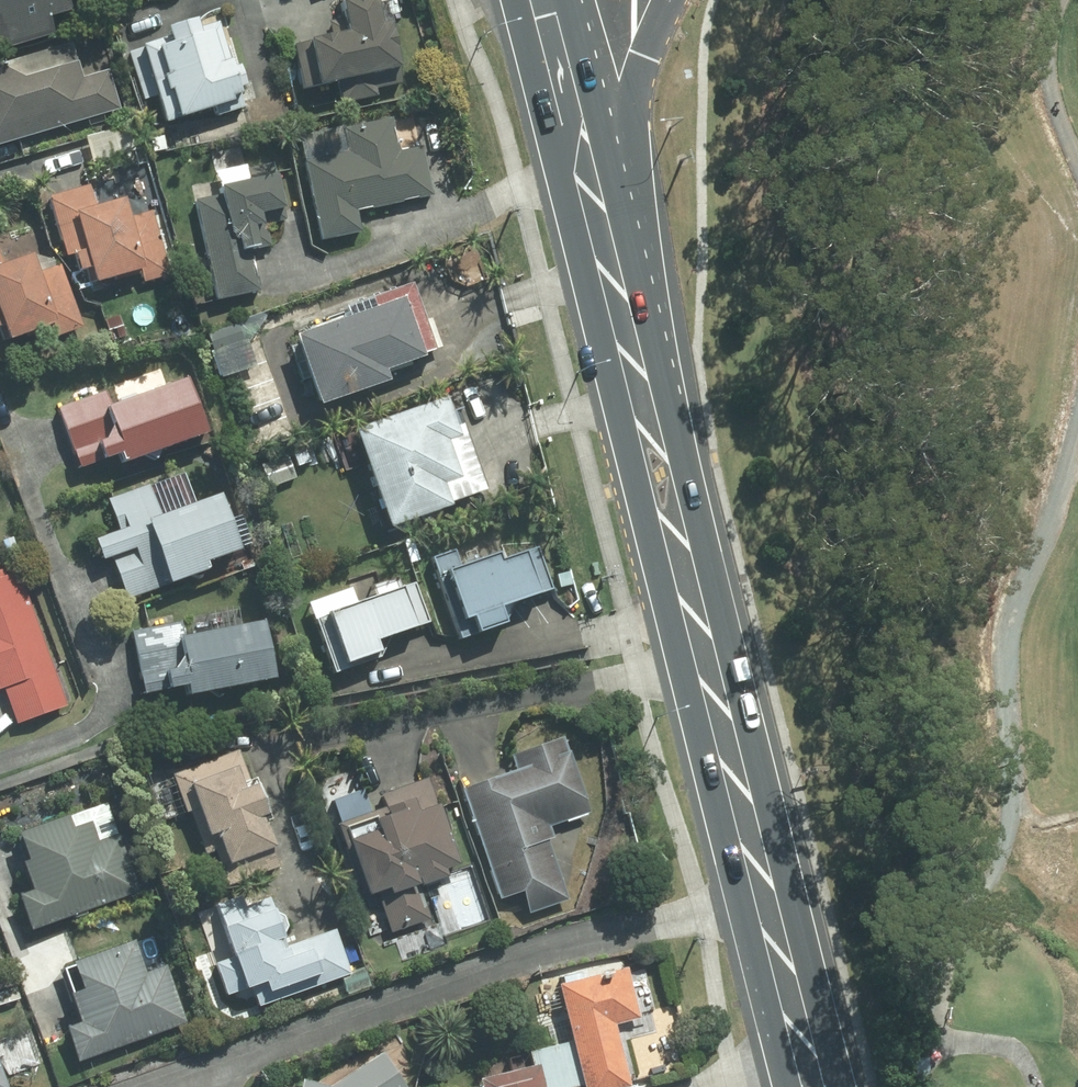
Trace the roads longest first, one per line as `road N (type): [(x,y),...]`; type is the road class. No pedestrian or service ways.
road 1 (primary): [(815,1086),(610,276)]
road 2 (primary): [(610,276),(539,0)]
road 3 (primary): [(668,0),(643,58),(628,126),(610,276)]

